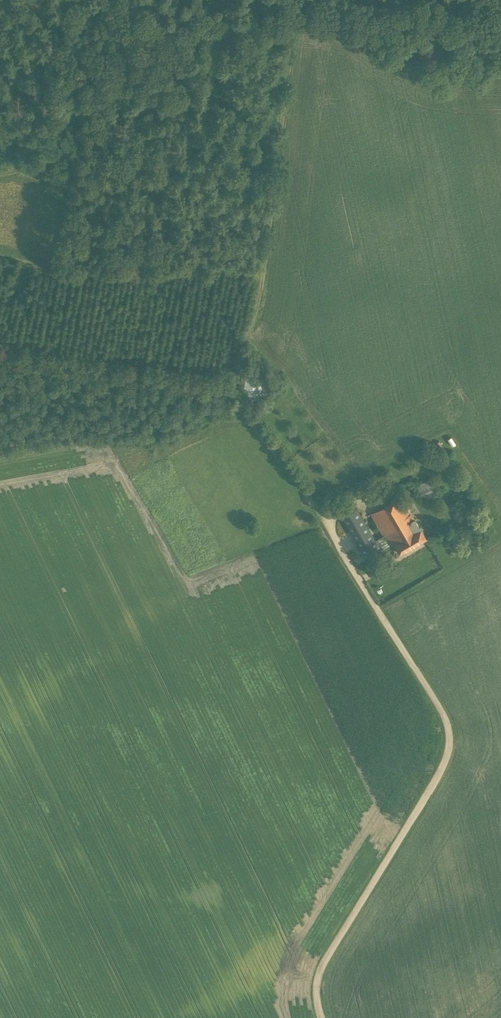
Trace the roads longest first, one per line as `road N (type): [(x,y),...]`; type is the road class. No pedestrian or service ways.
road 1 (unclassified): [(321,1017),(313,983),(321,963),(441,761),(447,727),(354,575),(221,382)]
road 2 (track): [(285,0),(259,296),(221,382)]
road 3 (track): [(221,382),(166,430),(0,446)]
road 4 (track): [(221,382),(0,351)]

